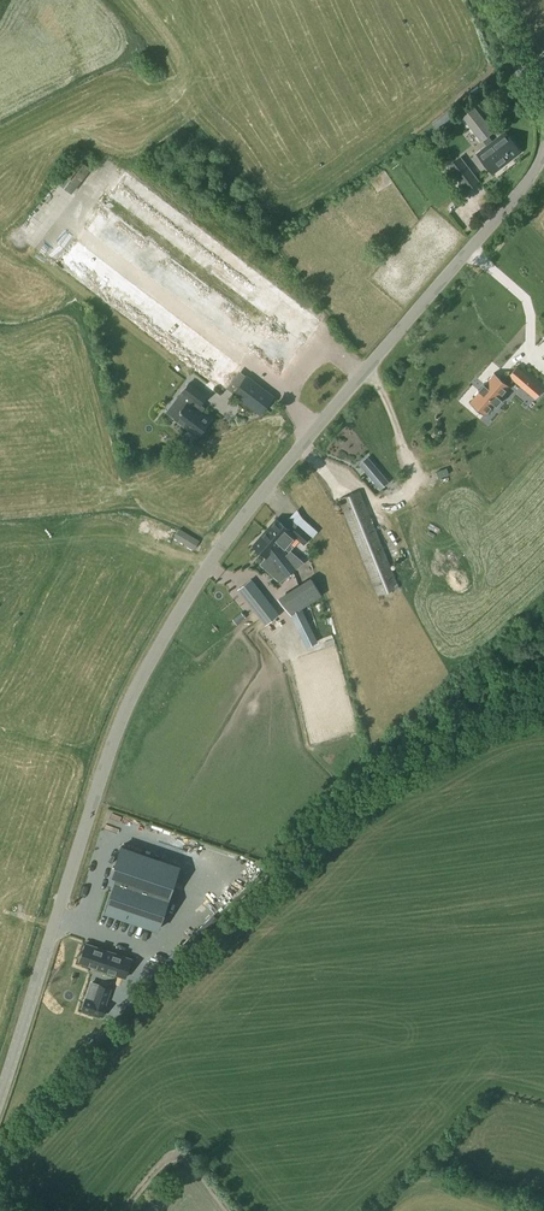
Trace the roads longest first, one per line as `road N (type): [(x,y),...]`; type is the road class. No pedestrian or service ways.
road 1 (tertiary): [(0,1093),(107,764),(170,631),(218,553),(543,153)]
road 2 (tertiary): [(543,118),(491,0)]

